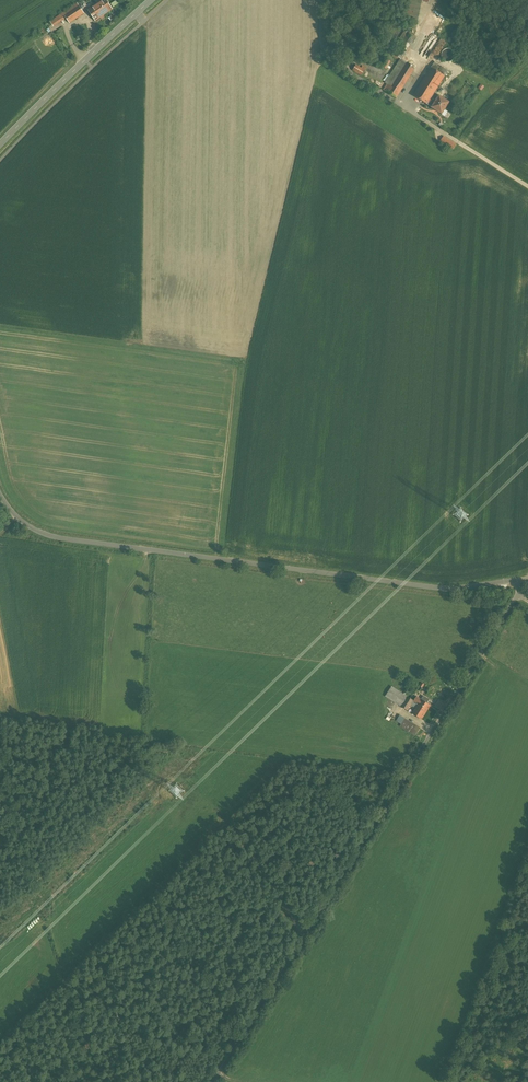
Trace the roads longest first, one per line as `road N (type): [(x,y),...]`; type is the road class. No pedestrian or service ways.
road 1 (unclassified): [(213,1081),(527,580)]
road 2 (unclassified): [(0,493),(26,525),(57,538),(432,589),(527,580)]
road 3 (tertiary): [(0,144),(151,0)]

